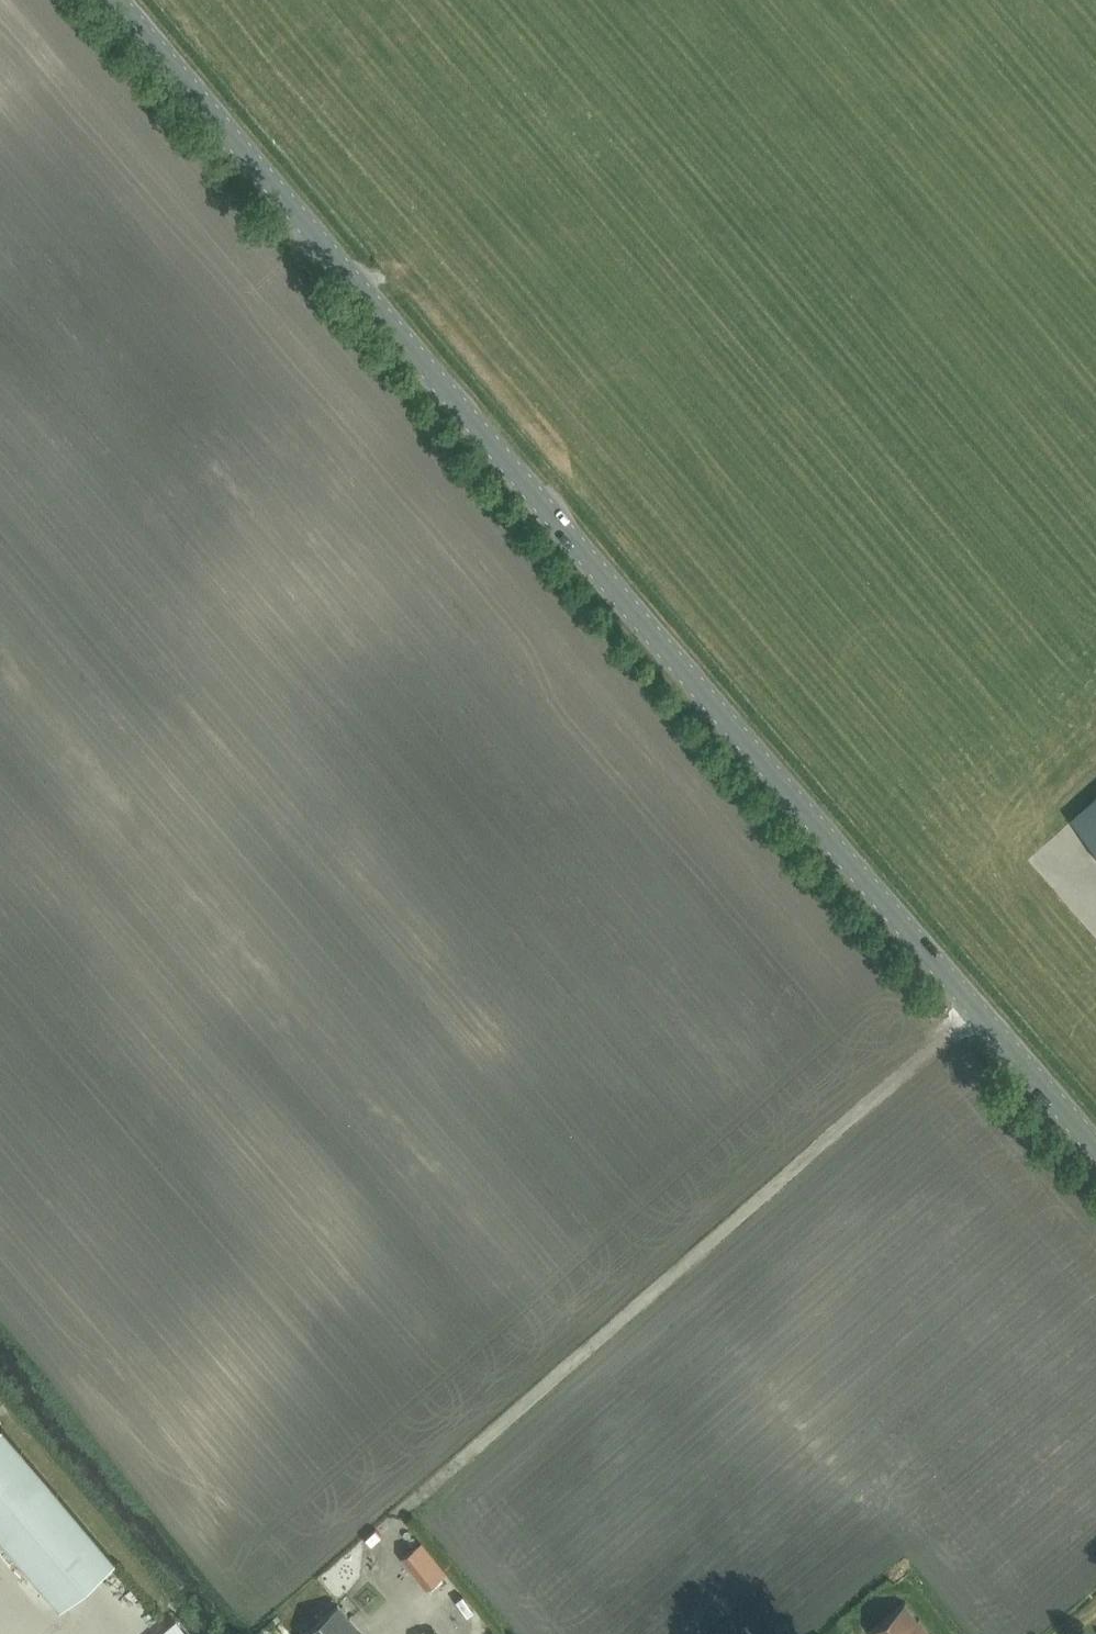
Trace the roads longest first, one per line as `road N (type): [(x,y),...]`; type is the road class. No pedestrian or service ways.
road 1 (tertiary): [(1095,1150),(125,0)]

